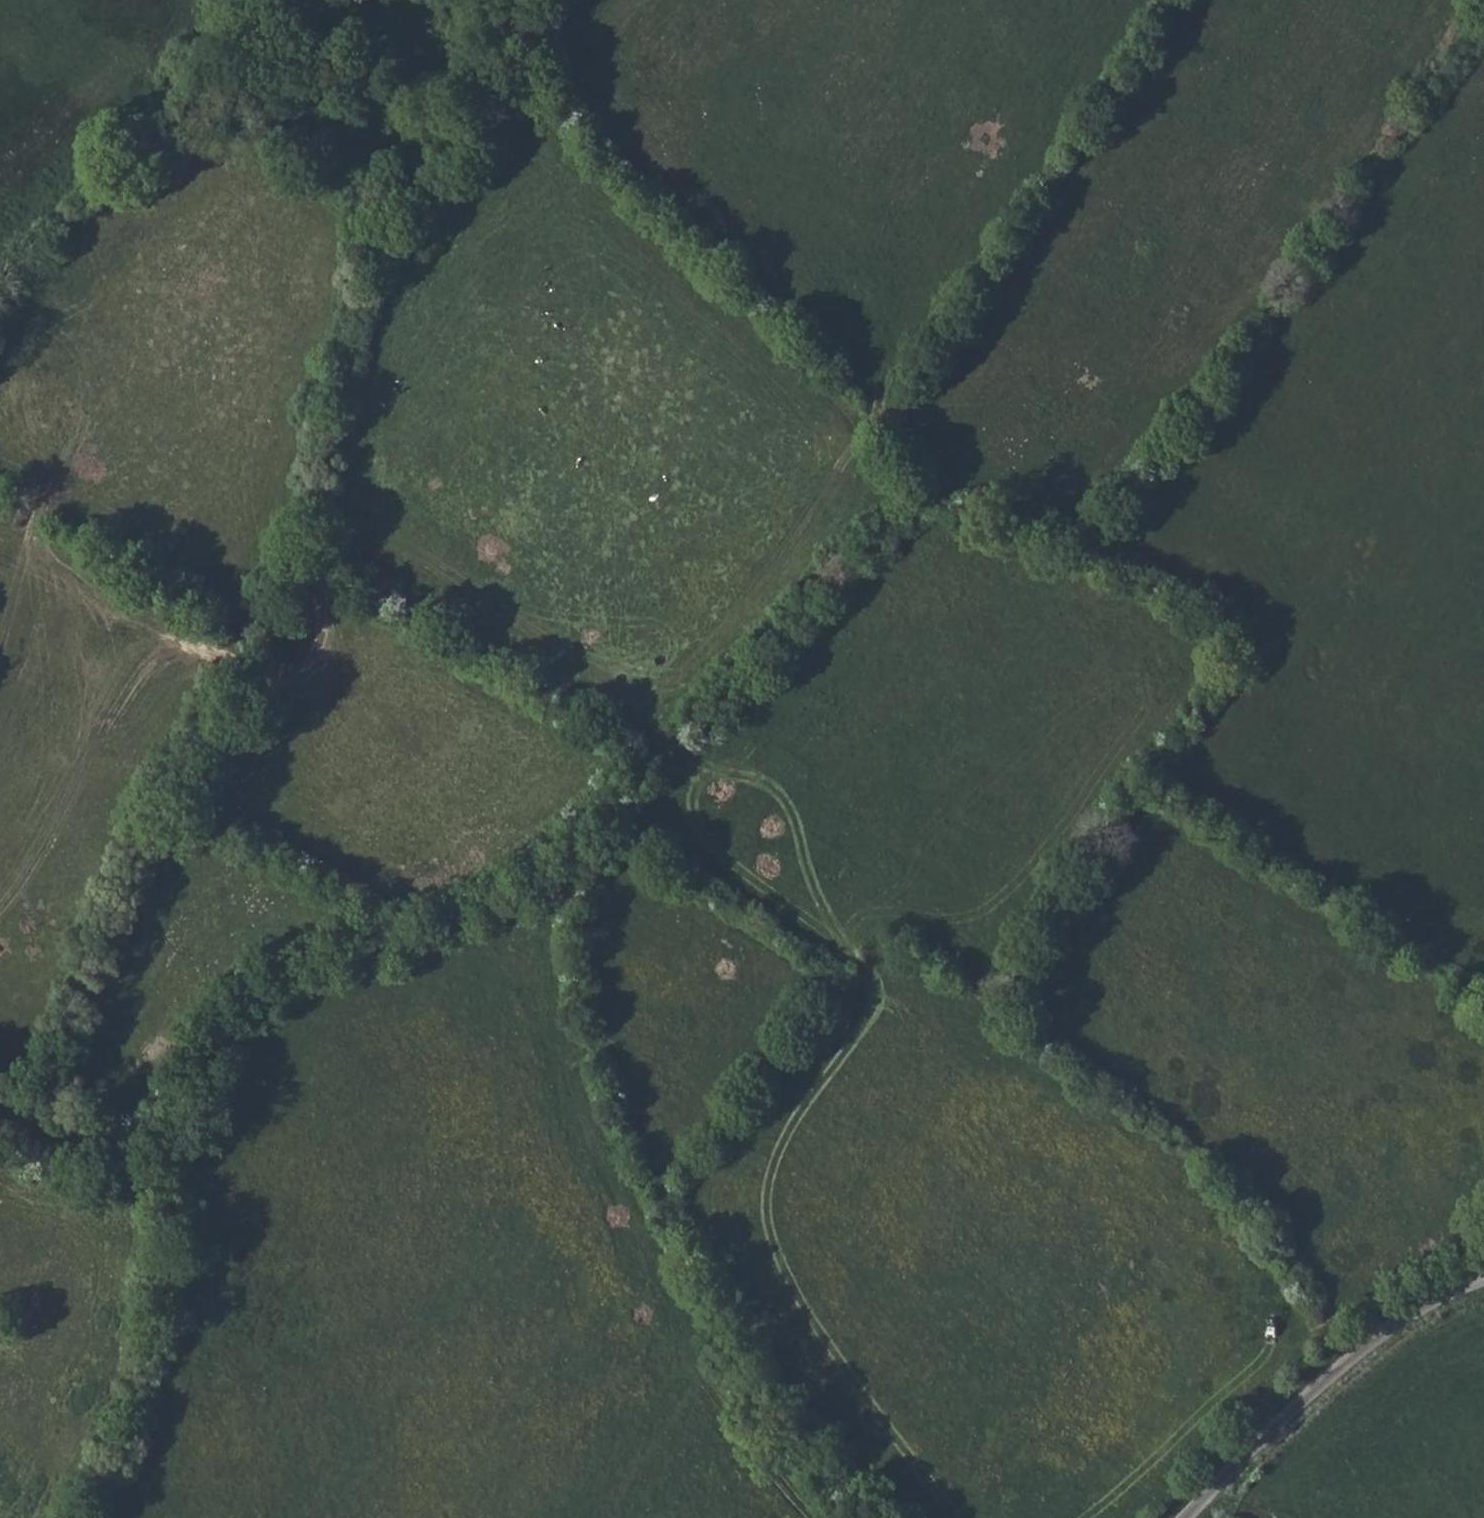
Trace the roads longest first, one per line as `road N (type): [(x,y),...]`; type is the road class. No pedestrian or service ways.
road 1 (unclassified): [(1190,1517),(1344,1370),(1483,1277)]
road 2 (track): [(0,619),(21,559),(51,562),(279,681)]

